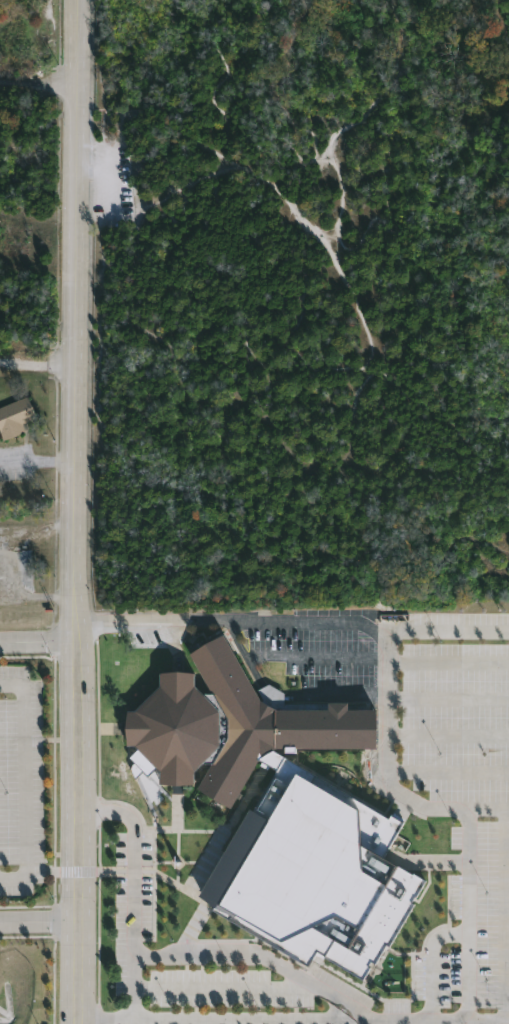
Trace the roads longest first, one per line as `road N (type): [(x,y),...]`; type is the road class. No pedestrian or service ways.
road 1 (tertiary): [(79,1018),(71,484),(81,212),(77,0)]

